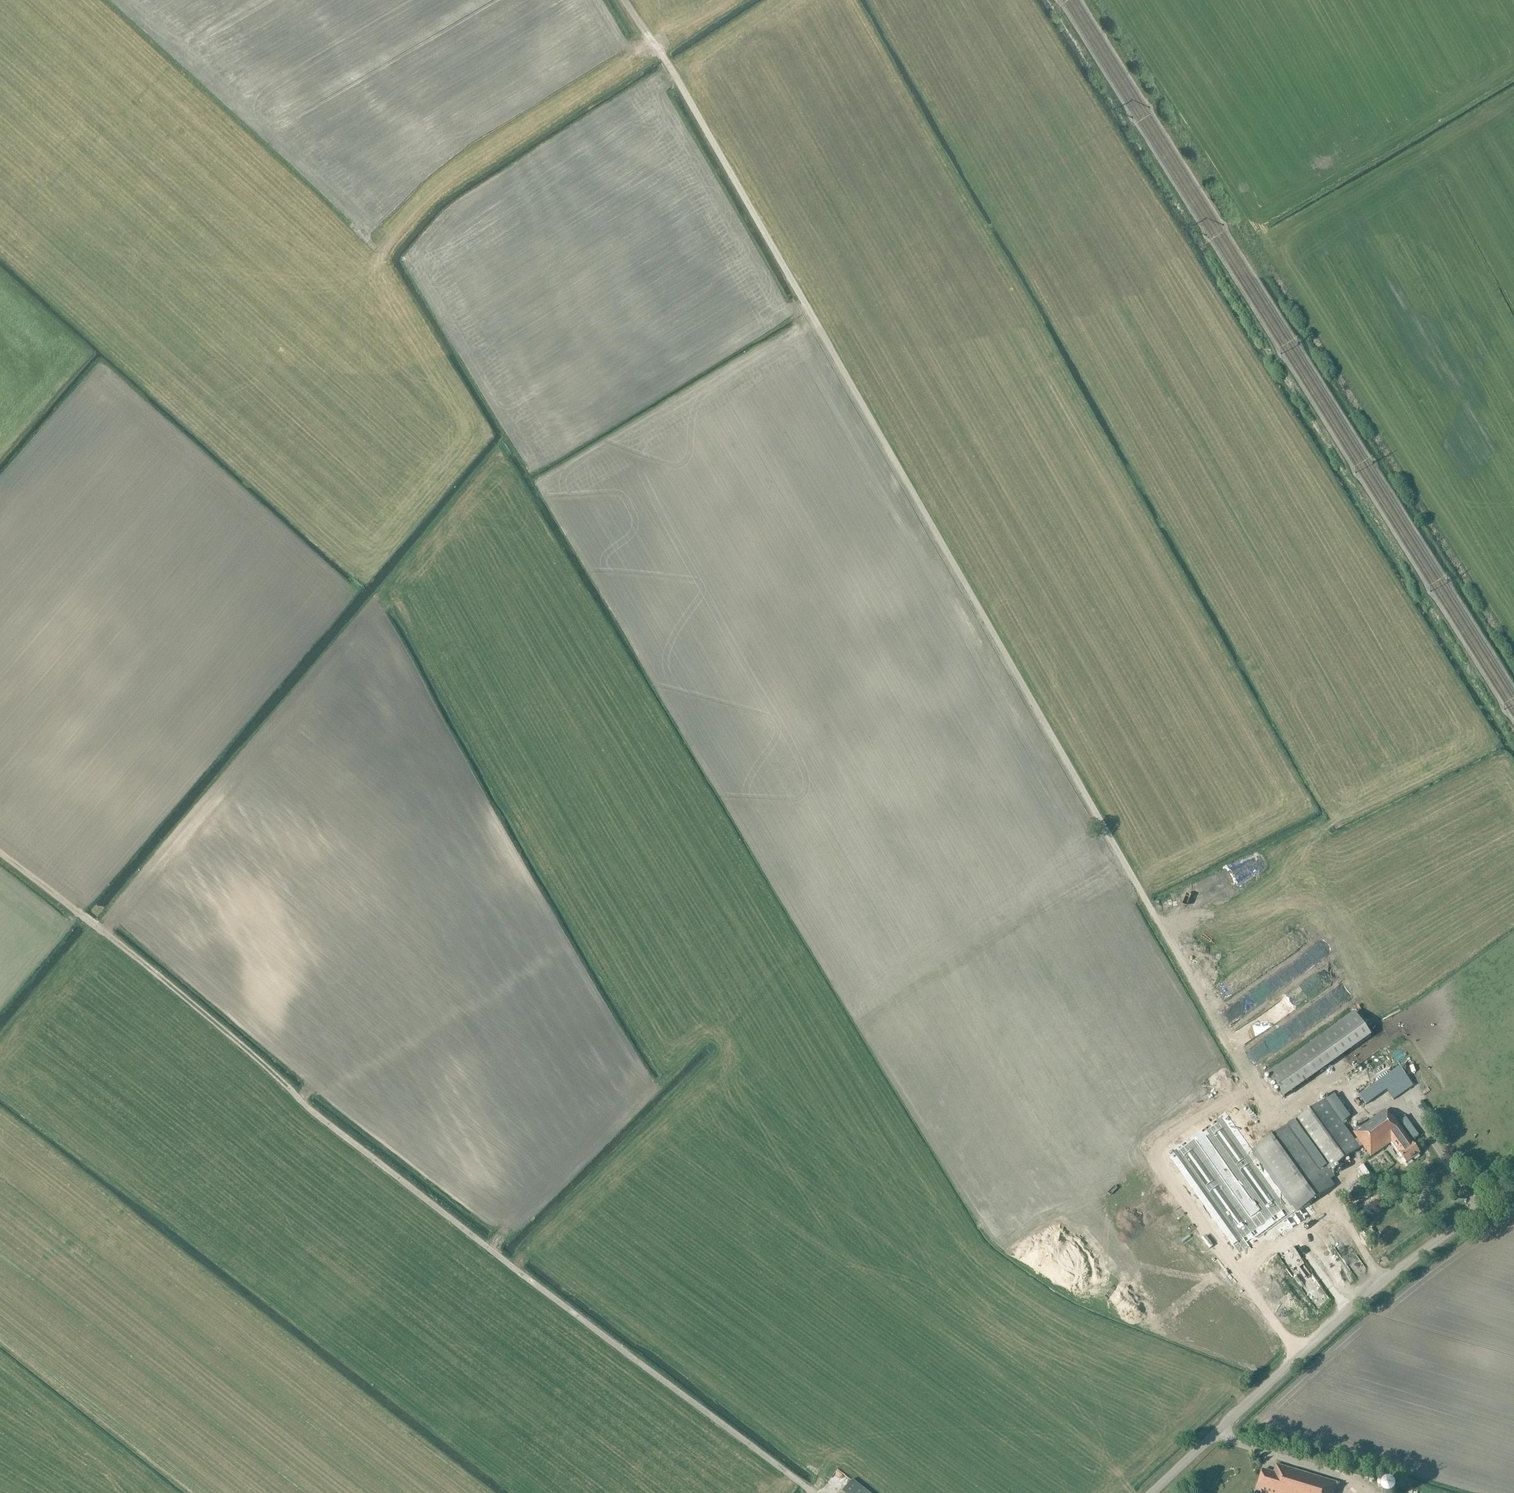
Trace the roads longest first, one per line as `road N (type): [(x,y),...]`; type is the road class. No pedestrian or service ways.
road 1 (unclassified): [(1154,1492),(1366,1295),(1513,1181)]

